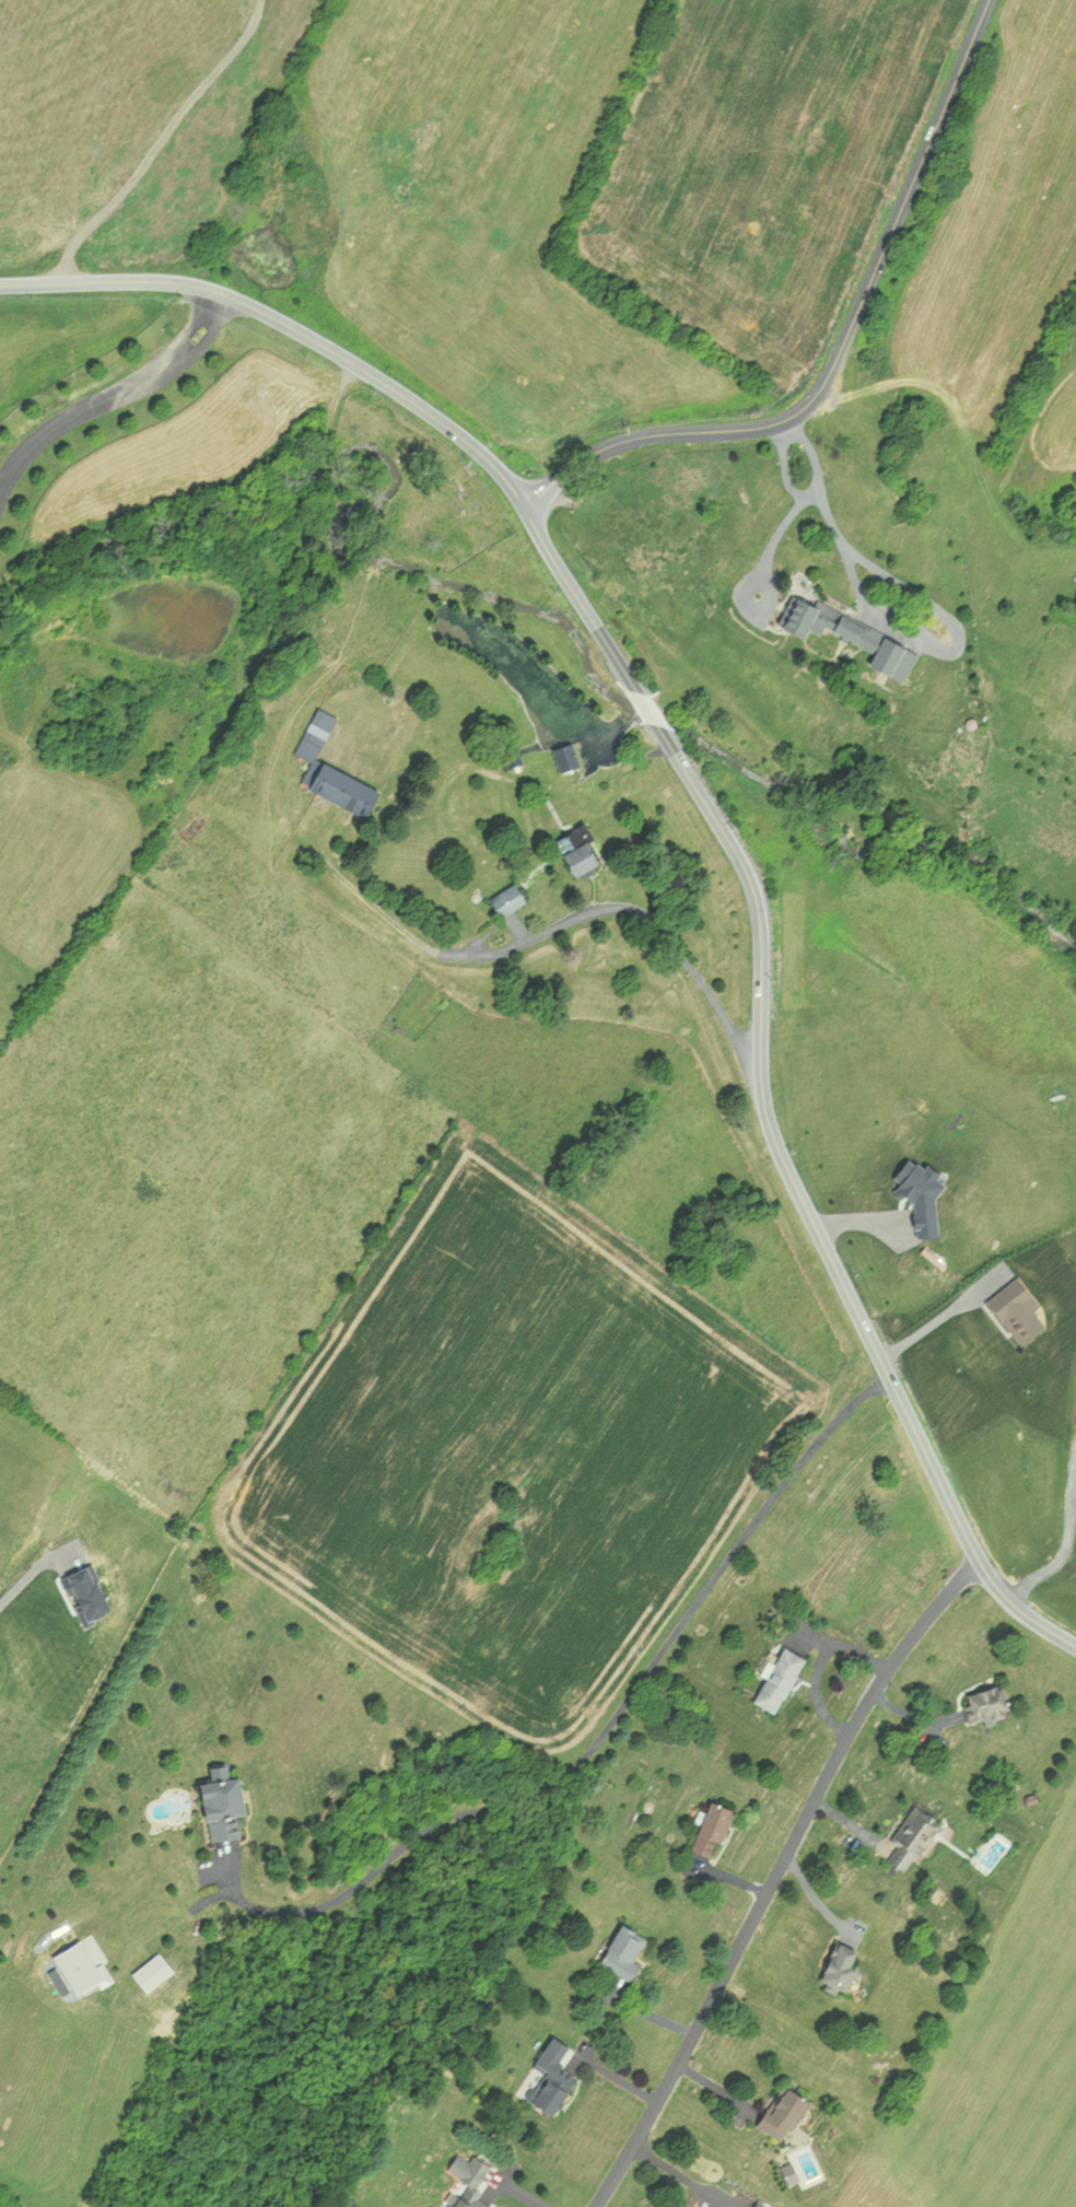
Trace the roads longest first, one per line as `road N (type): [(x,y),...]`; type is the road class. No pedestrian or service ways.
road 1 (tertiary): [(1075,1644),(1018,1607),(973,1546),(788,1167),(765,1104),(753,884),(659,725)]
road 2 (tertiary): [(632,681),(490,458),(353,361),(194,283),(0,284)]
road 3 (residential): [(983,1562),(915,1635),(861,1714),(596,2206)]
road 4 (residential): [(524,504),(616,443),(758,427),(811,400),(840,351),(988,0)]
road 5 (residential): [(225,293),(180,351),(47,431),(0,486)]

